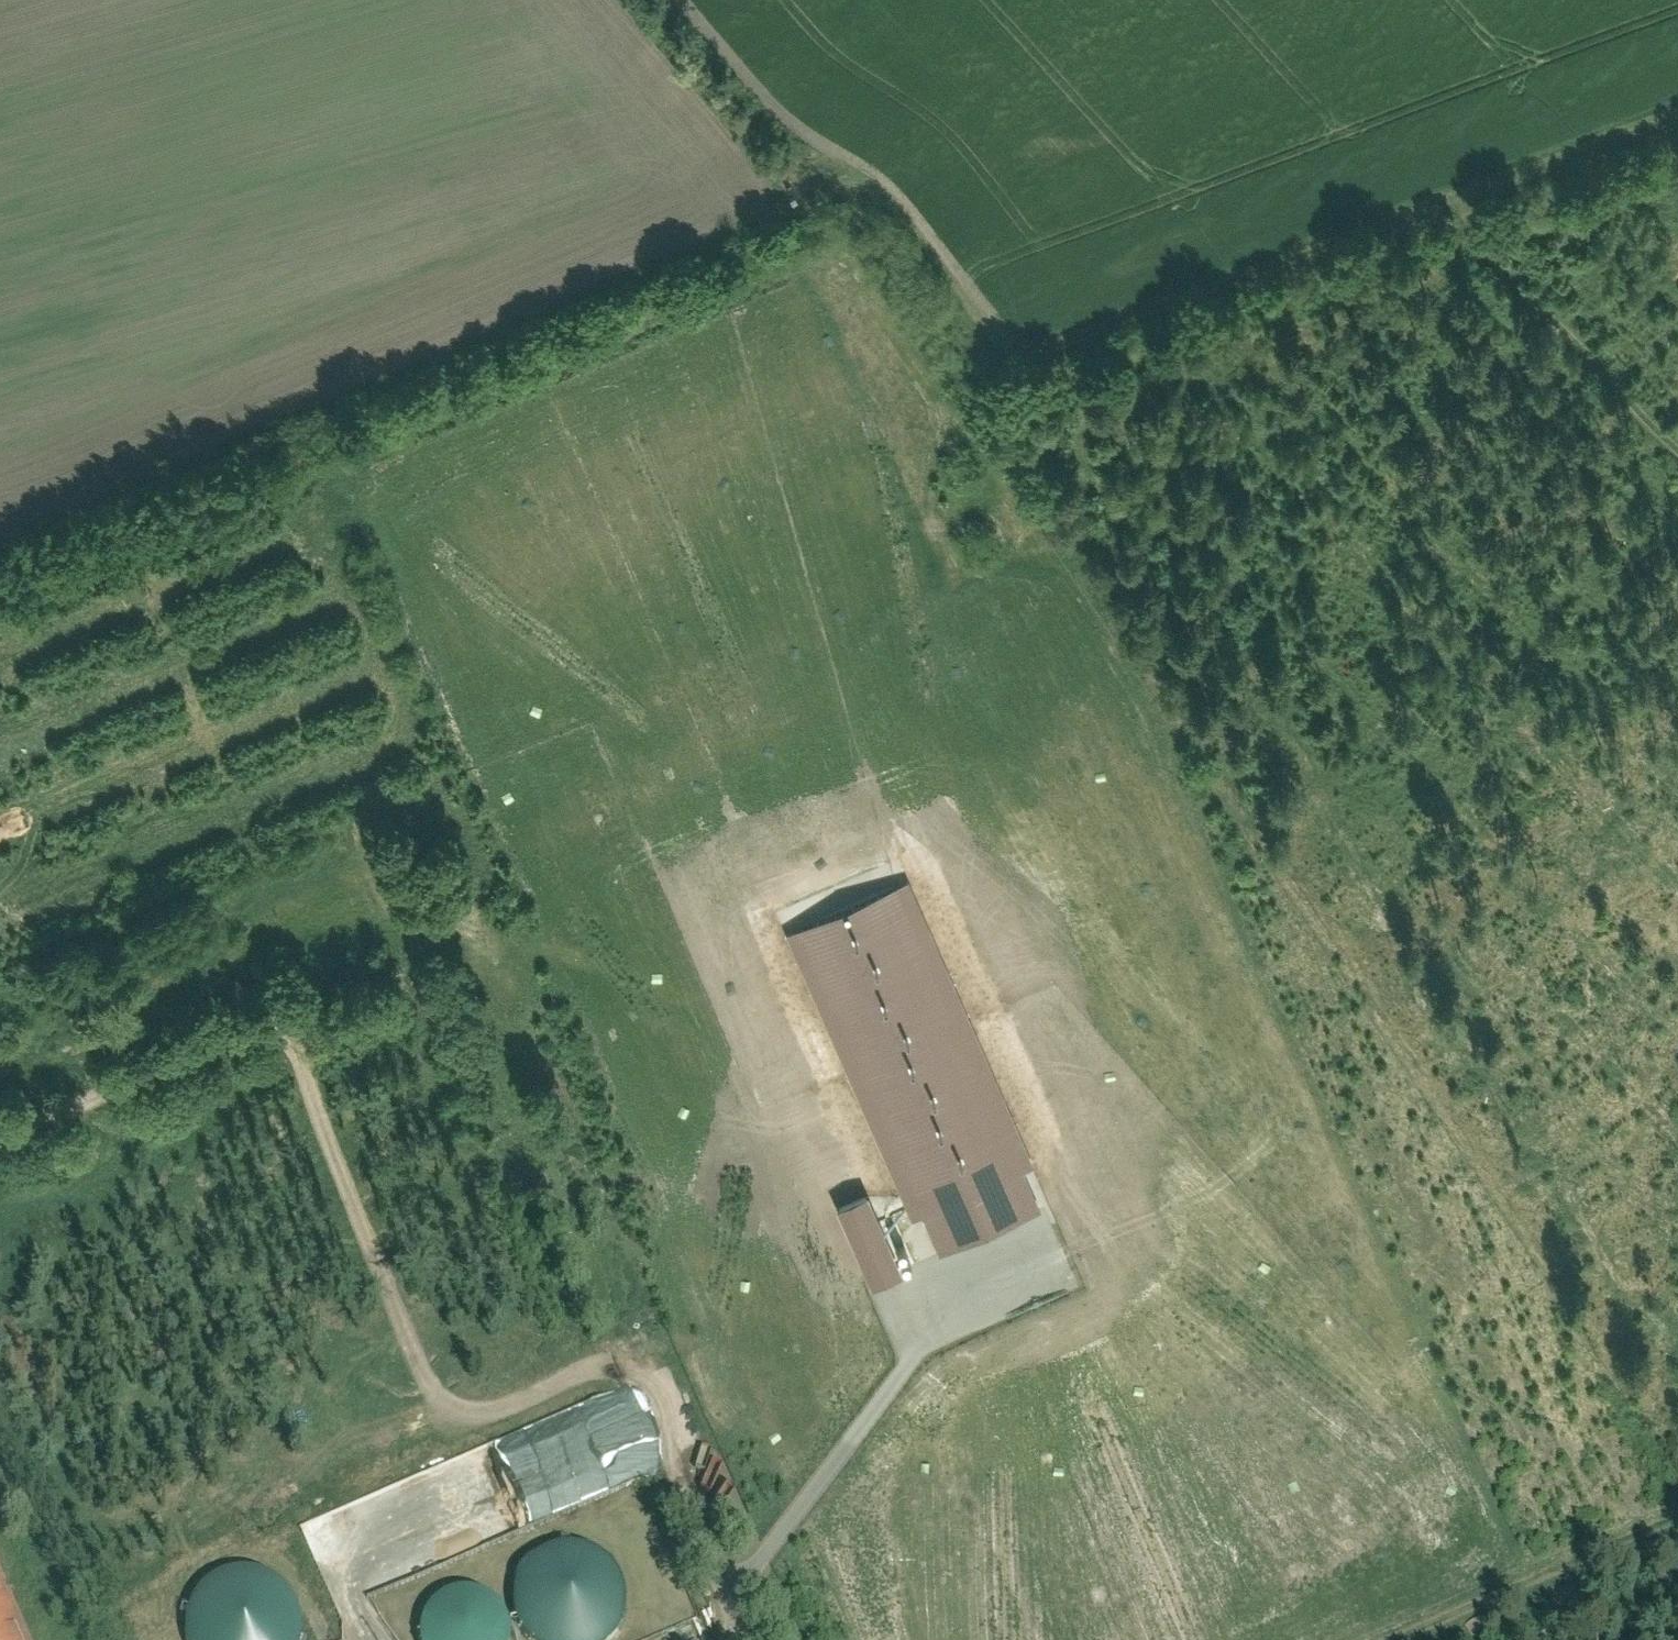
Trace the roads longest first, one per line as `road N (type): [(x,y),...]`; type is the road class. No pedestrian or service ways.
road 1 (track): [(1677,116),(1041,357),(1005,345),(883,185),(844,192),(0,546)]
road 2 (track): [(1407,1639),(1677,1521)]

